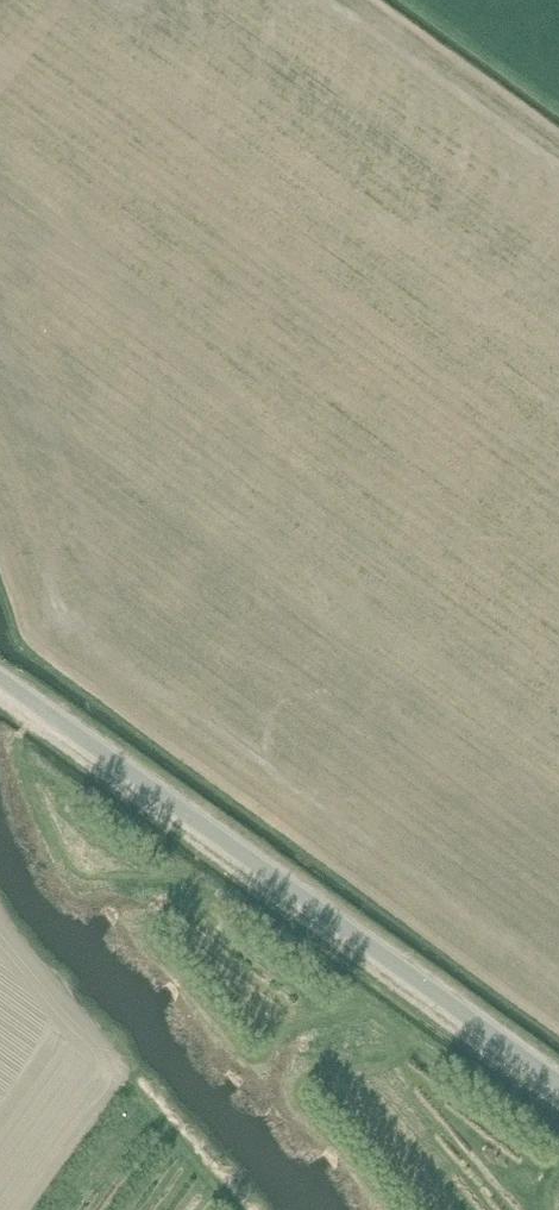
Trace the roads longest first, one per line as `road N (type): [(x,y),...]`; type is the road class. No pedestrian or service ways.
road 1 (tertiary): [(558,1086),(0,679)]

